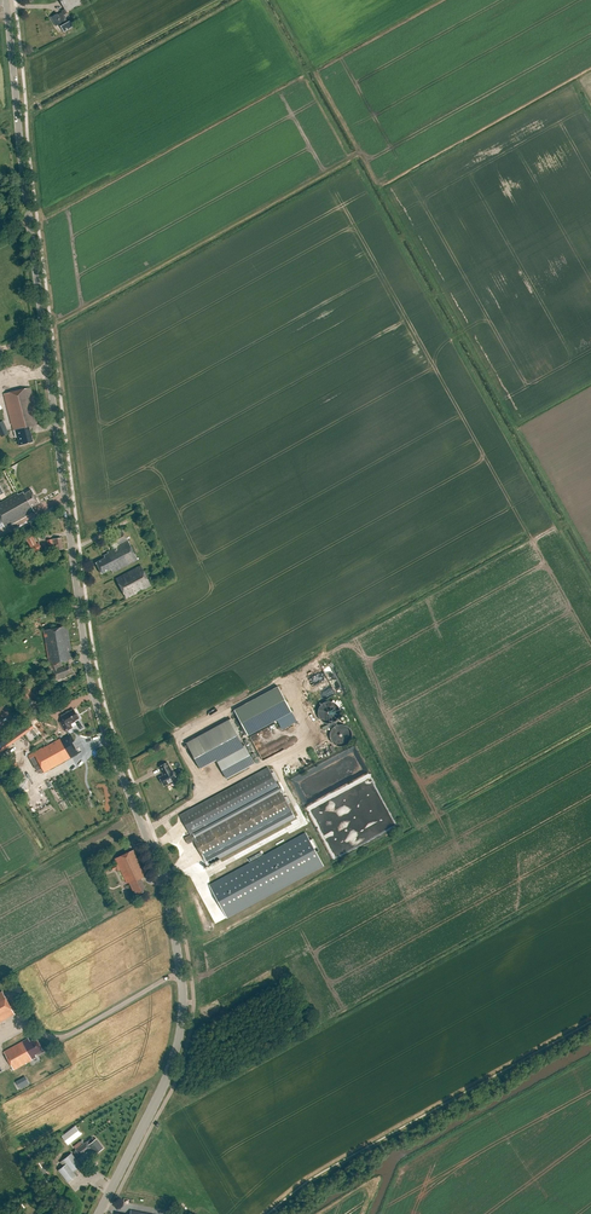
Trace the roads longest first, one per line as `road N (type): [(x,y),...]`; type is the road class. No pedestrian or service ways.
road 1 (secondary): [(100,1213),(176,1054),(182,994),(168,898),(94,704),(6,0)]
road 2 (track): [(181,972),(66,1038),(19,1025)]

